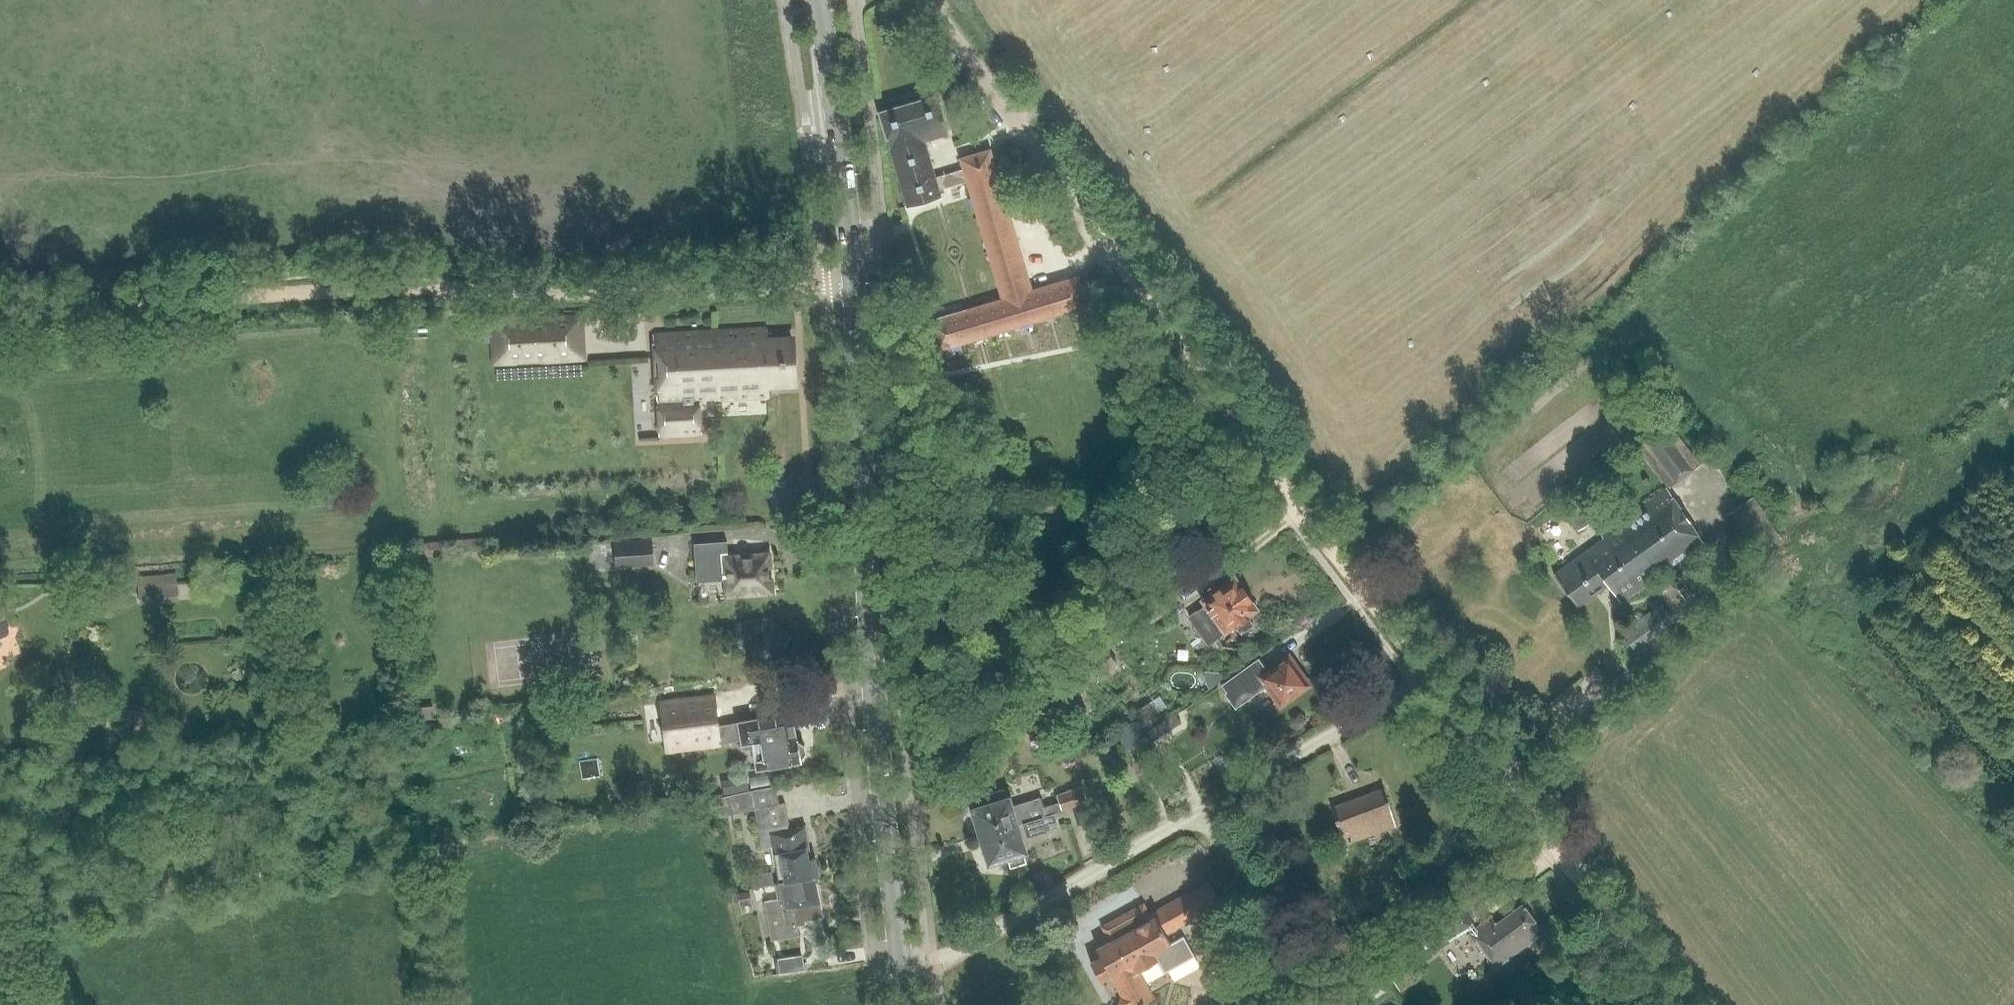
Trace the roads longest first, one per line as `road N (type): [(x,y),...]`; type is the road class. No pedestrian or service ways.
road 1 (secondary): [(907,1004),(874,777),(855,272),(818,0)]
road 2 (residential): [(1677,1004),(1077,202)]
road 3 (track): [(0,313),(398,288),(648,293),(826,285)]
road 4 (track): [(904,982),(1204,812)]
road 5 (track): [(1204,812),(1430,675)]
road 6 (unclassified): [(1077,202),(926,0)]
road 7 (track): [(1204,812),(1310,988)]

